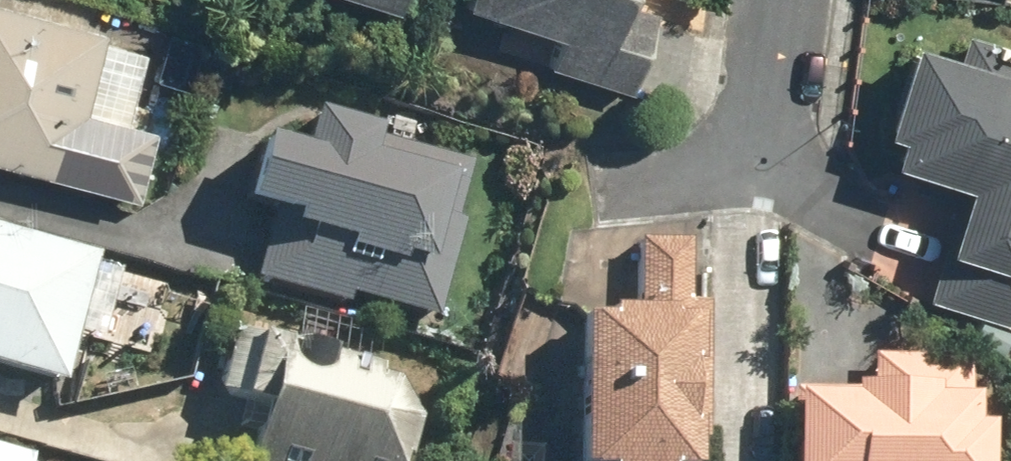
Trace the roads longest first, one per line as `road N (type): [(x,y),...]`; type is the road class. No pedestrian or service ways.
road 1 (residential): [(783,0),(764,167)]
road 2 (residential): [(764,167),(601,187)]
road 3 (residential): [(885,235),(764,167)]

